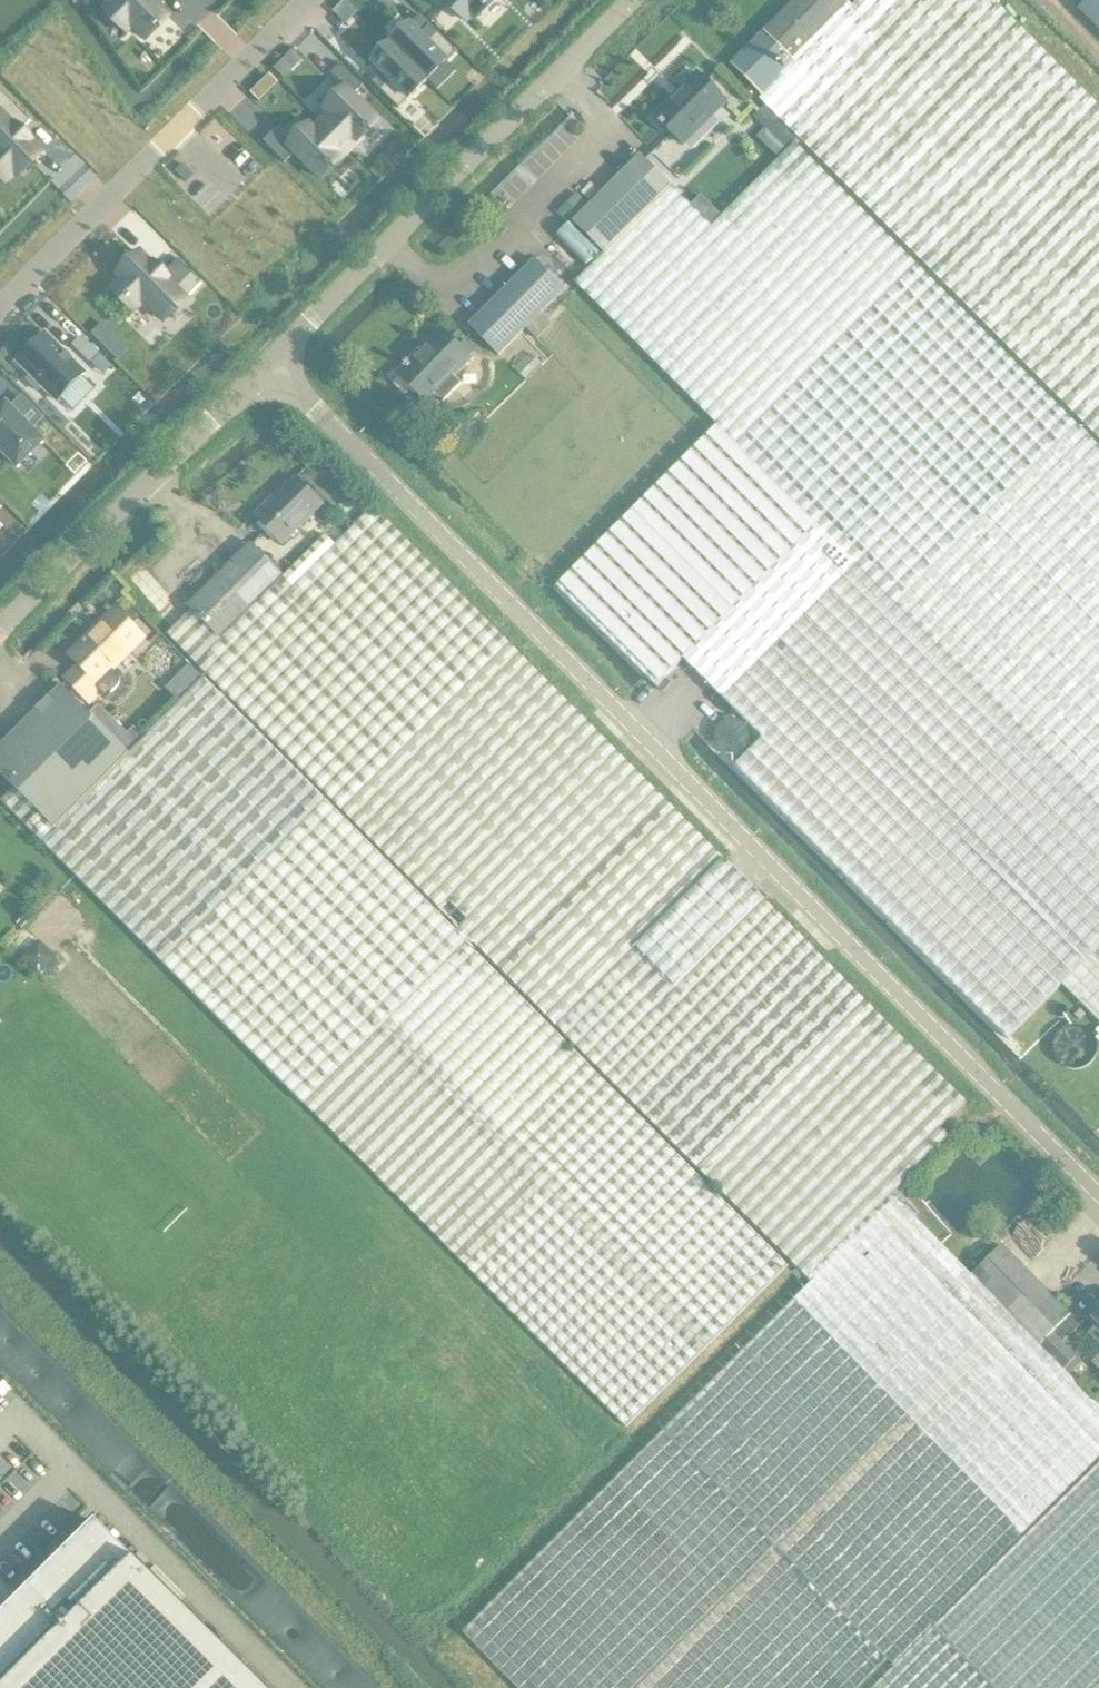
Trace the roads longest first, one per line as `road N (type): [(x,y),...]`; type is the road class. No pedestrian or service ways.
road 1 (unclassified): [(1098,1196),(271,361)]
road 2 (unclassified): [(271,361),(632,0)]
road 3 (residential): [(0,306),(307,0)]
road 4 (unclassified): [(0,629),(271,361)]

